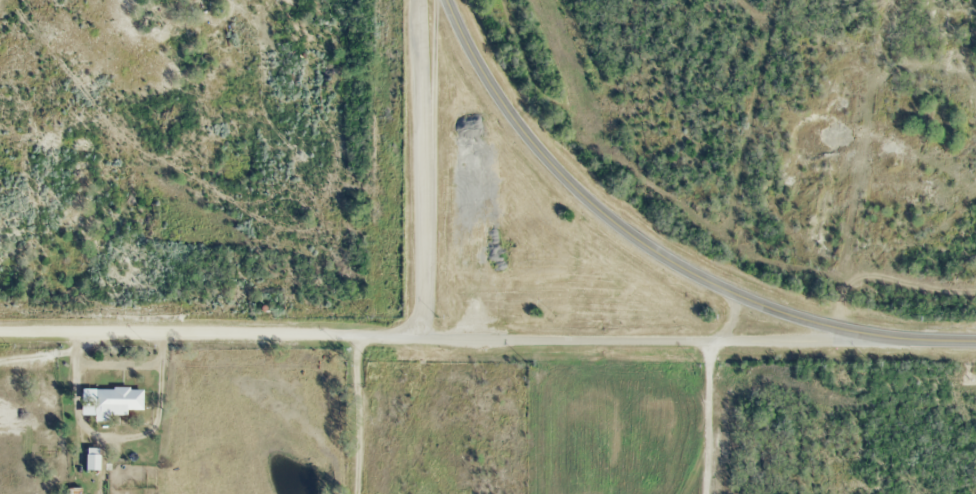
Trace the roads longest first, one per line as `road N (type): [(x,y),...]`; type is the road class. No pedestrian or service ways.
road 1 (secondary): [(447,0),(483,73),(550,162),(660,254),(765,305),(827,324),(888,338),(975,340)]
road 2 (tertiary): [(888,338),(356,338)]
road 3 (residential): [(356,338),(0,332)]
road 4 (tertiary): [(421,336),(418,0)]

